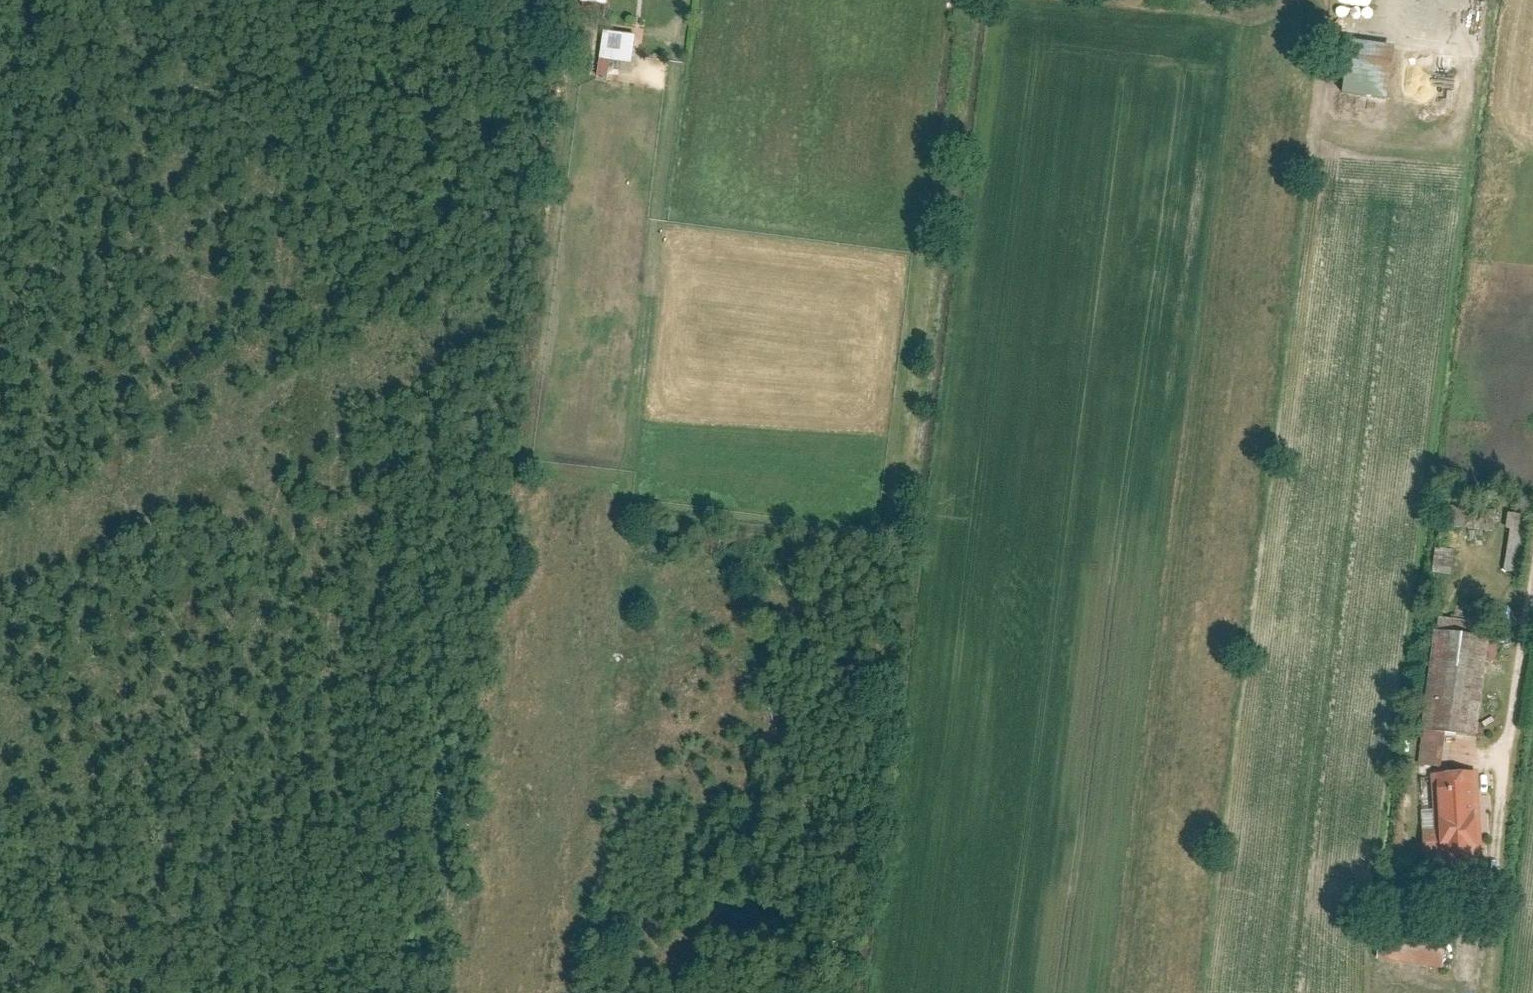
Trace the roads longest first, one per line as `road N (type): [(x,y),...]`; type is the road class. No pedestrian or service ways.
road 1 (track): [(1460,757),(1495,760),(1508,753),(1532,576)]

